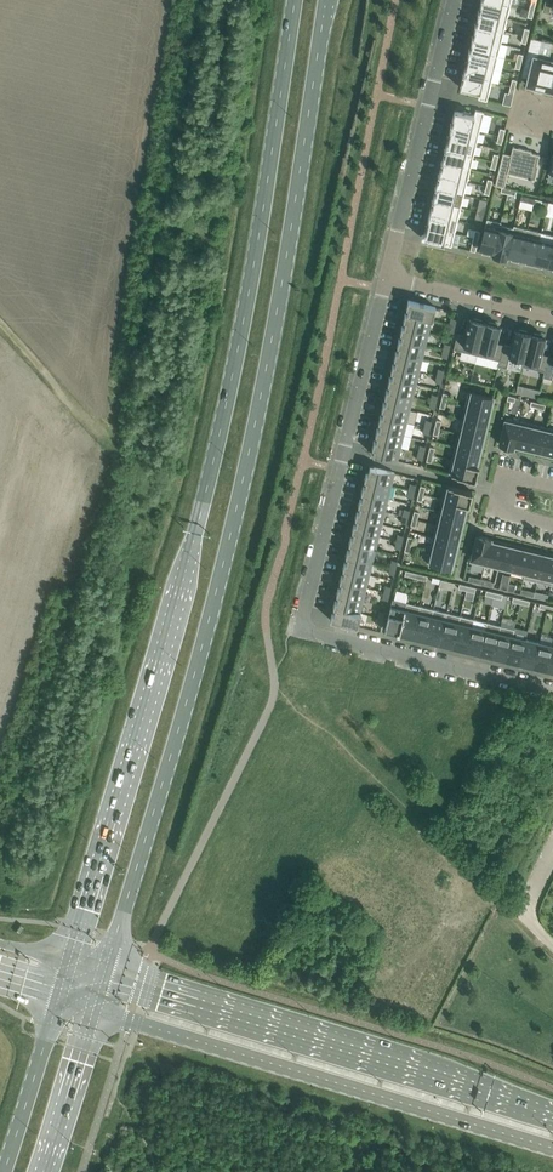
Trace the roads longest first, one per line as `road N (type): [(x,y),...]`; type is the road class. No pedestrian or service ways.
road 1 (primary): [(105,974),(241,501),(329,0)]
road 2 (primary): [(296,0),(253,276),(206,494),(70,964)]
road 3 (secondary): [(95,1009),(552,1150)]
road 4 (secondary): [(552,1117),(105,974)]
road 5 (residential): [(387,277),(454,0)]
road 6 (residential): [(302,626),(552,692)]
road 7 (primary): [(61,997),(3,1171)]
road 8 (residential): [(343,452),(387,277)]
road 9 (residential): [(302,626),(343,452)]
road 10 (primary): [(40,1171),(95,1009)]
road 11 (residential): [(387,277),(552,318)]
road 12 (residential): [(343,452),(505,491)]
road 13 (track): [(0,325),(102,440)]

